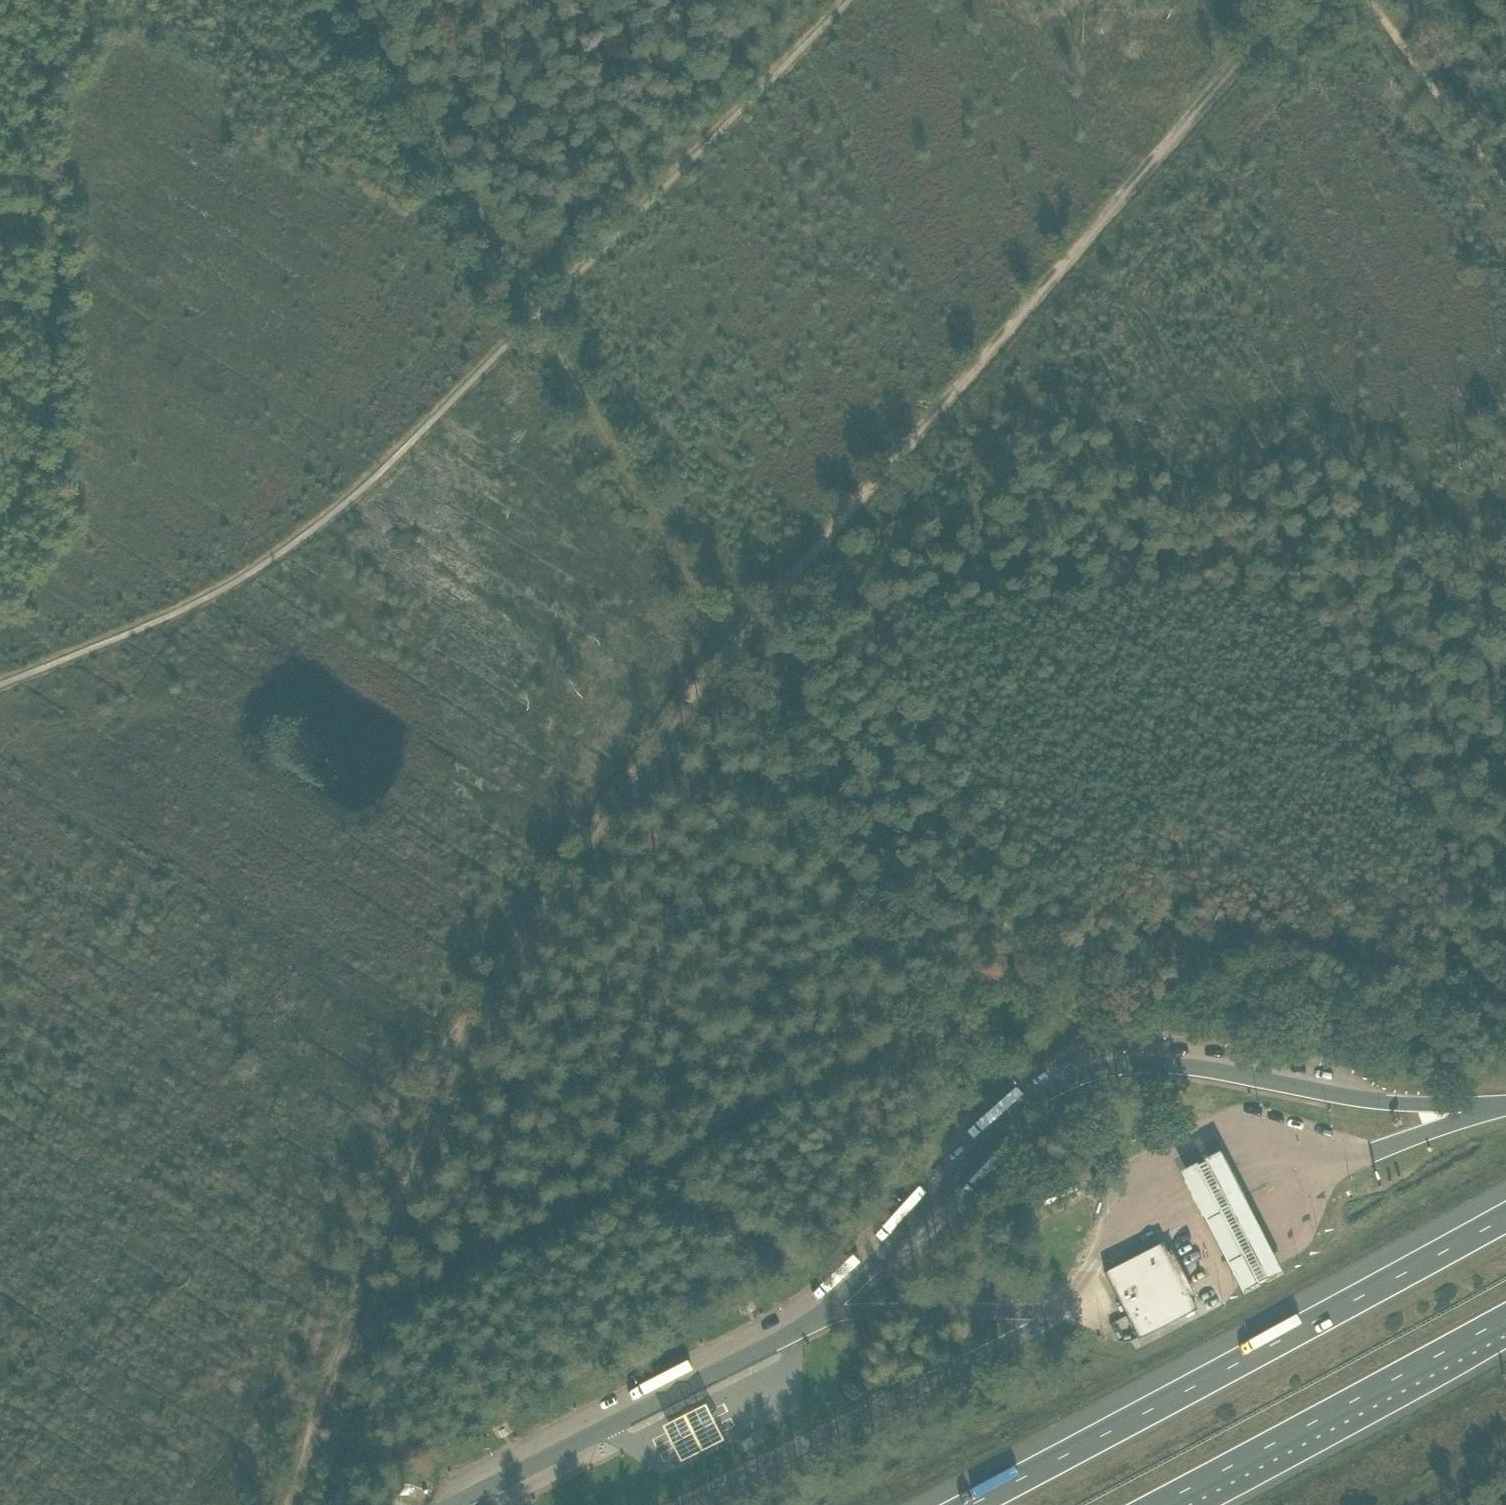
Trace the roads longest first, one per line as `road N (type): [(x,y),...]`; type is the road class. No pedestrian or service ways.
road 1 (track): [(730,657),(519,940),(447,1055),(0,767)]
road 2 (track): [(1299,0),(730,657)]
road 3 (track): [(730,657),(352,0)]
road 4 (motorway): [(1505,1216),(968,1504)]
road 5 (track): [(286,1504),(447,1055)]
road 6 (motorway): [(1155,1504),(1505,1316)]

